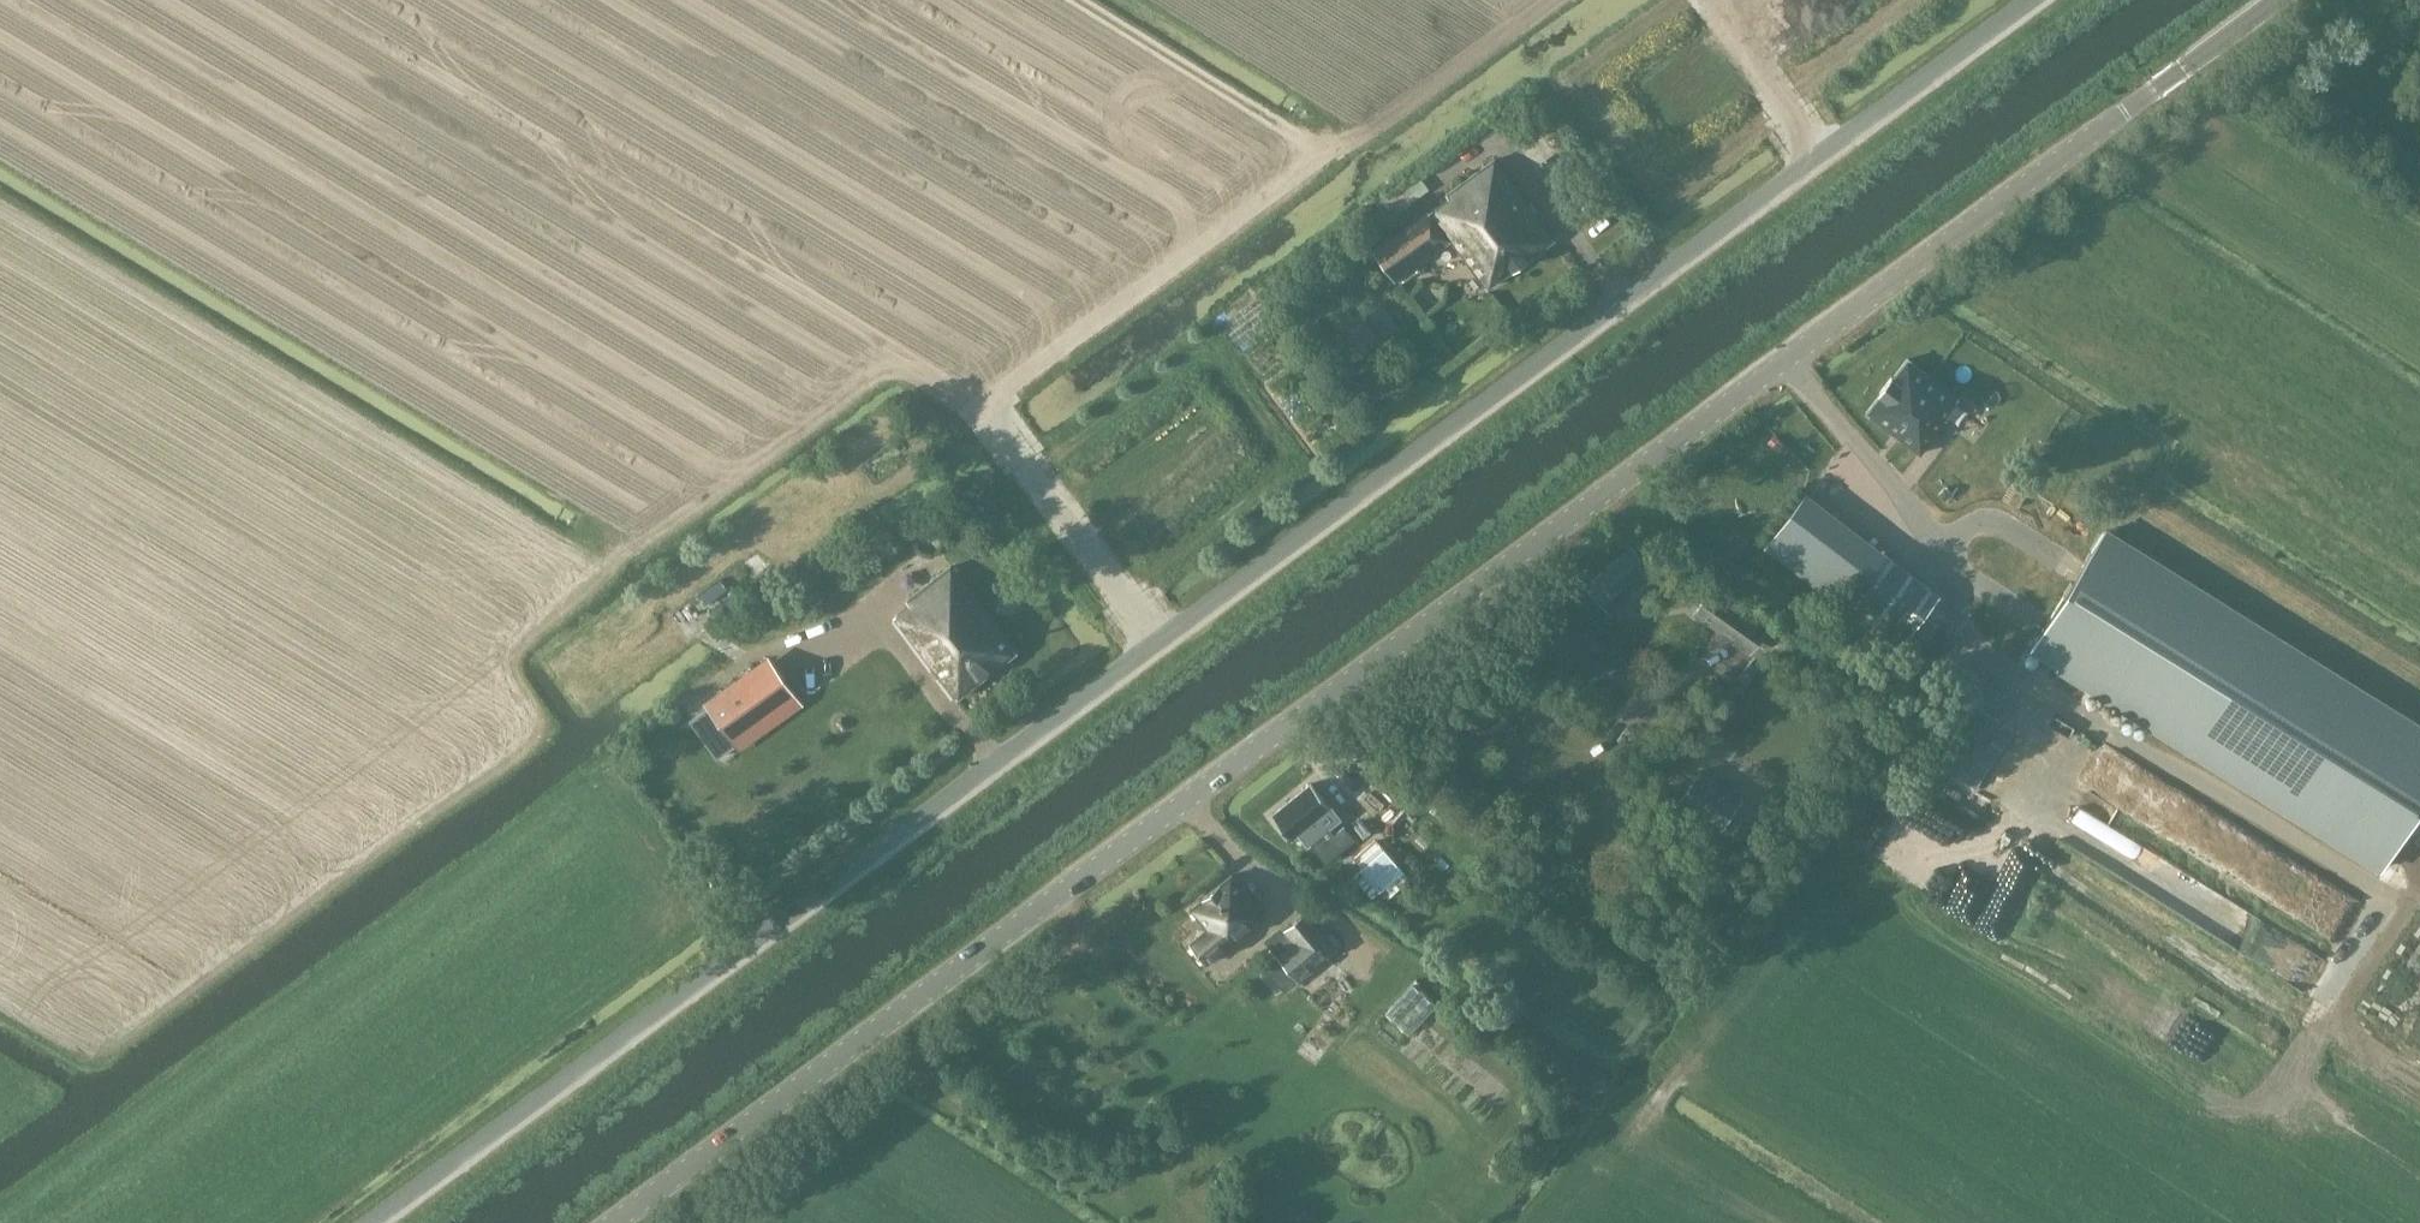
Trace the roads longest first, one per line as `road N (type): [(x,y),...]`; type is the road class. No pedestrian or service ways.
road 1 (tertiary): [(611,1222),(2277,0)]
road 2 (unclassified): [(373,1222),(2030,0)]
road 3 (track): [(1321,160),(980,415),(1157,644)]
road 4 (track): [(1063,0),(1321,160),(1558,0)]
road 5 (track): [(1702,0),(1818,155)]

